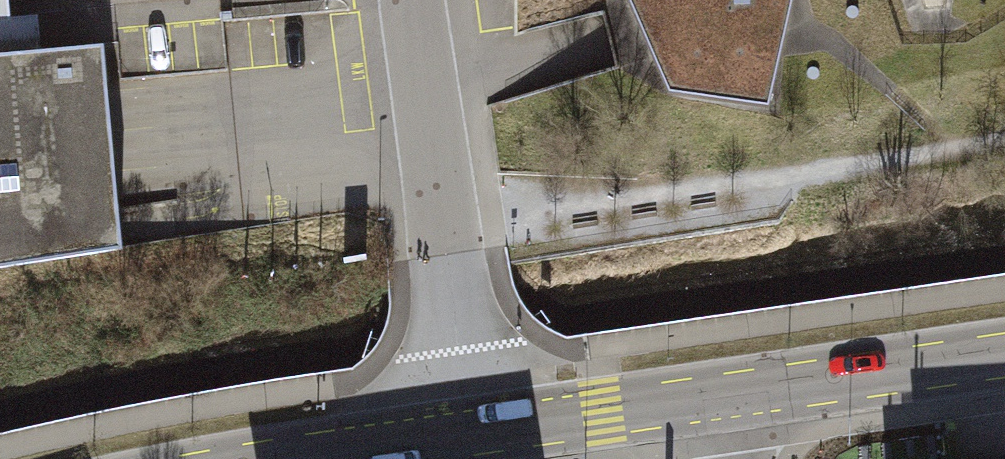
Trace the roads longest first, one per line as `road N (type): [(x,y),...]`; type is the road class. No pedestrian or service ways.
road 1 (residential): [(470,434),(414,0)]
road 2 (tertiary): [(1004,356),(734,395)]
road 3 (tertiary): [(734,395),(470,434)]
road 4 (tertiary): [(470,434),(302,458)]

